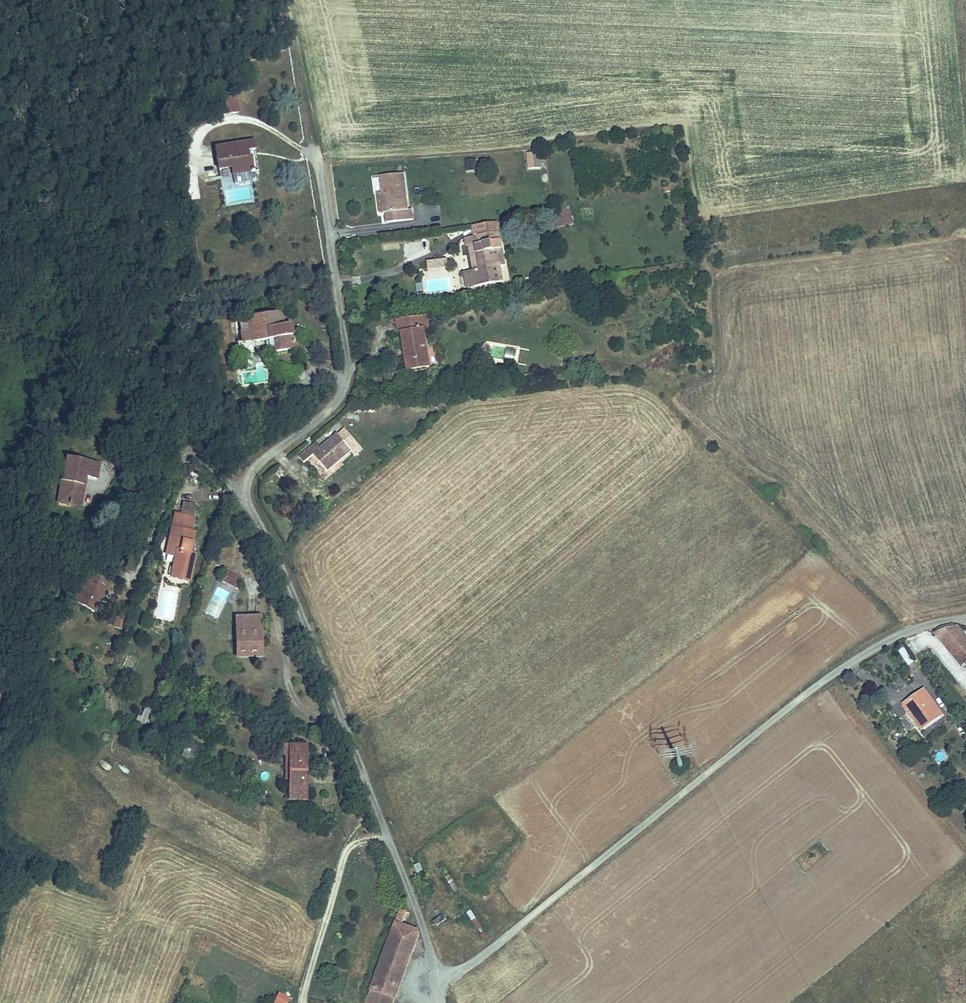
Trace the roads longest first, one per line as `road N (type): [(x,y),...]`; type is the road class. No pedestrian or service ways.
road 1 (residential): [(439,984),(391,842),(247,501),(245,482),(256,467),(334,405),(346,386),(321,164)]
road 2 (residential): [(439,984),(795,700),(904,632),(965,616)]

